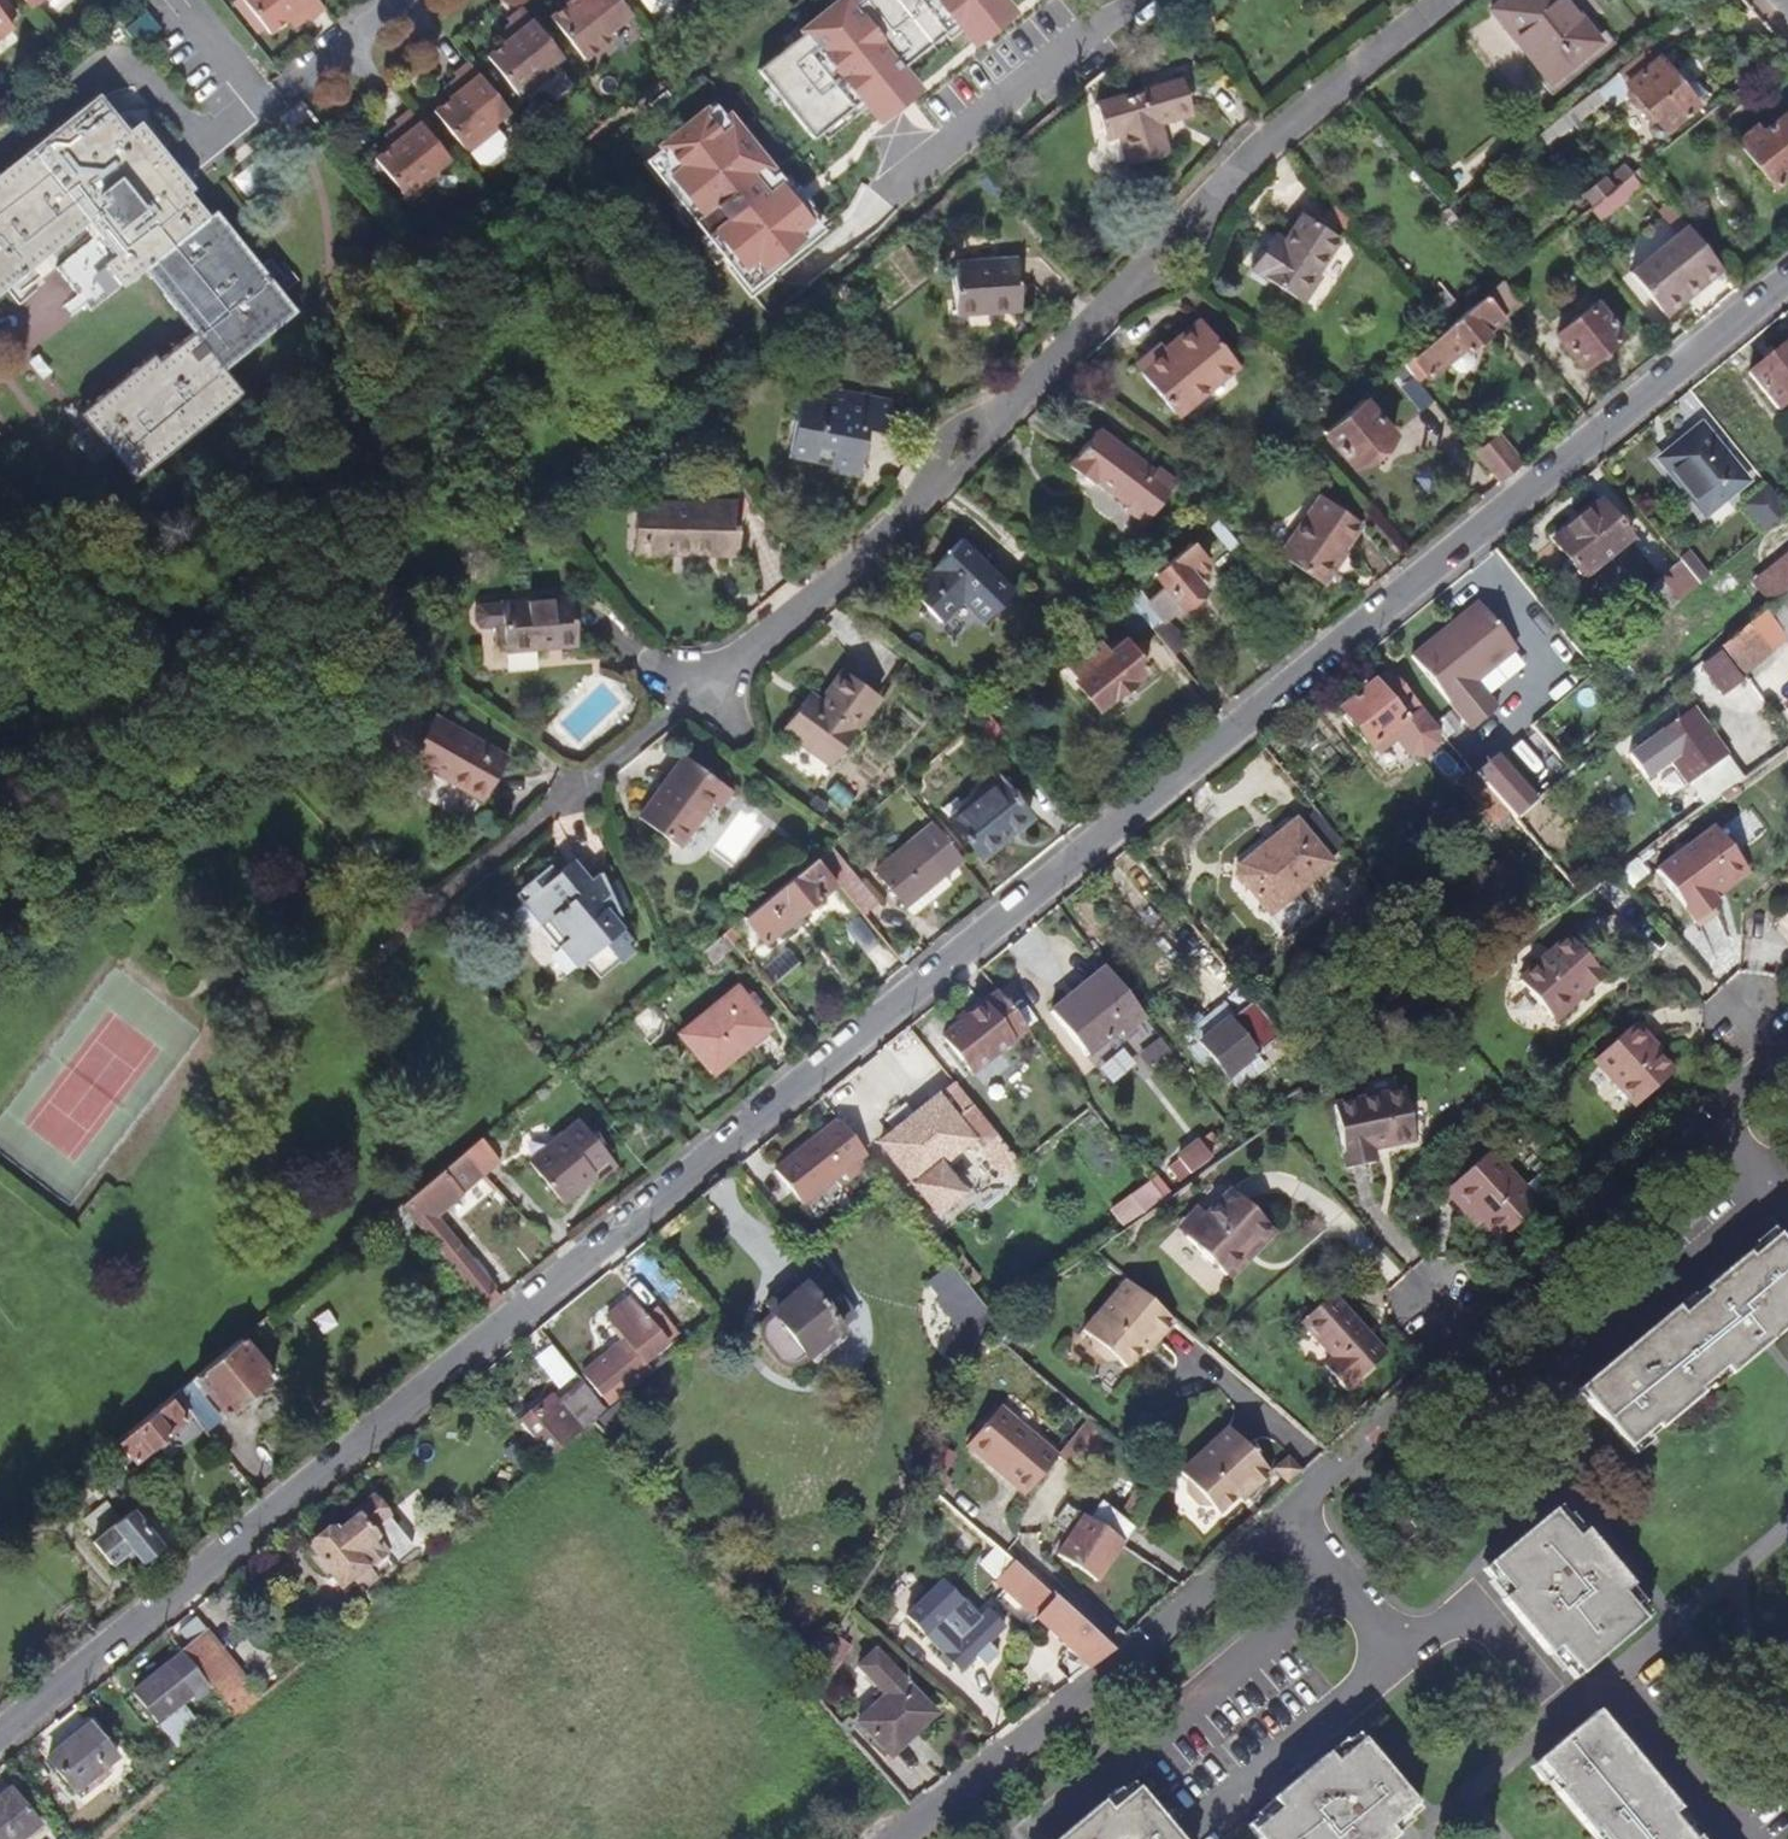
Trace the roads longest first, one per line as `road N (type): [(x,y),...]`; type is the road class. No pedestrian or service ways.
road 1 (residential): [(0,1744),(1787,289)]
road 2 (residential): [(1787,1048),(1141,1653),(903,1838)]
road 3 (residential): [(576,796),(867,549),(964,444),(1344,80),(1444,0)]
road 4 (residential): [(444,0),(337,86)]

